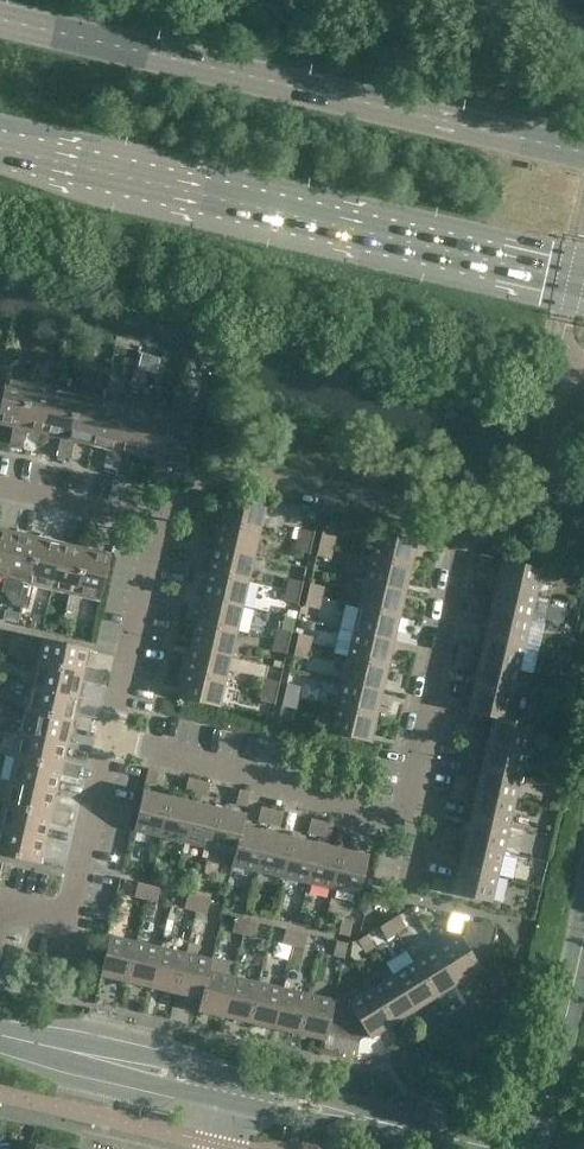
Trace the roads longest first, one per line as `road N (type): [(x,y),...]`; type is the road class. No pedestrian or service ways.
road 1 (residential): [(160,523),(230,474),(254,470),(450,517),(465,534),(402,818),(305,801),(240,767),(110,735)]
road 2 (primary): [(583,151),(0,14)]
road 3 (primary): [(0,144),(583,277)]
road 4 (unclassified): [(232,1086),(475,1142),(513,1139),(546,1103),(583,923)]
road 5 (residential): [(0,928),(6,905),(68,917),(110,735)]
road 6 (unclassified): [(0,1034),(232,1086)]
road 7 (residential): [(110,735),(160,523)]
road 8 (residential): [(160,523),(0,486)]

